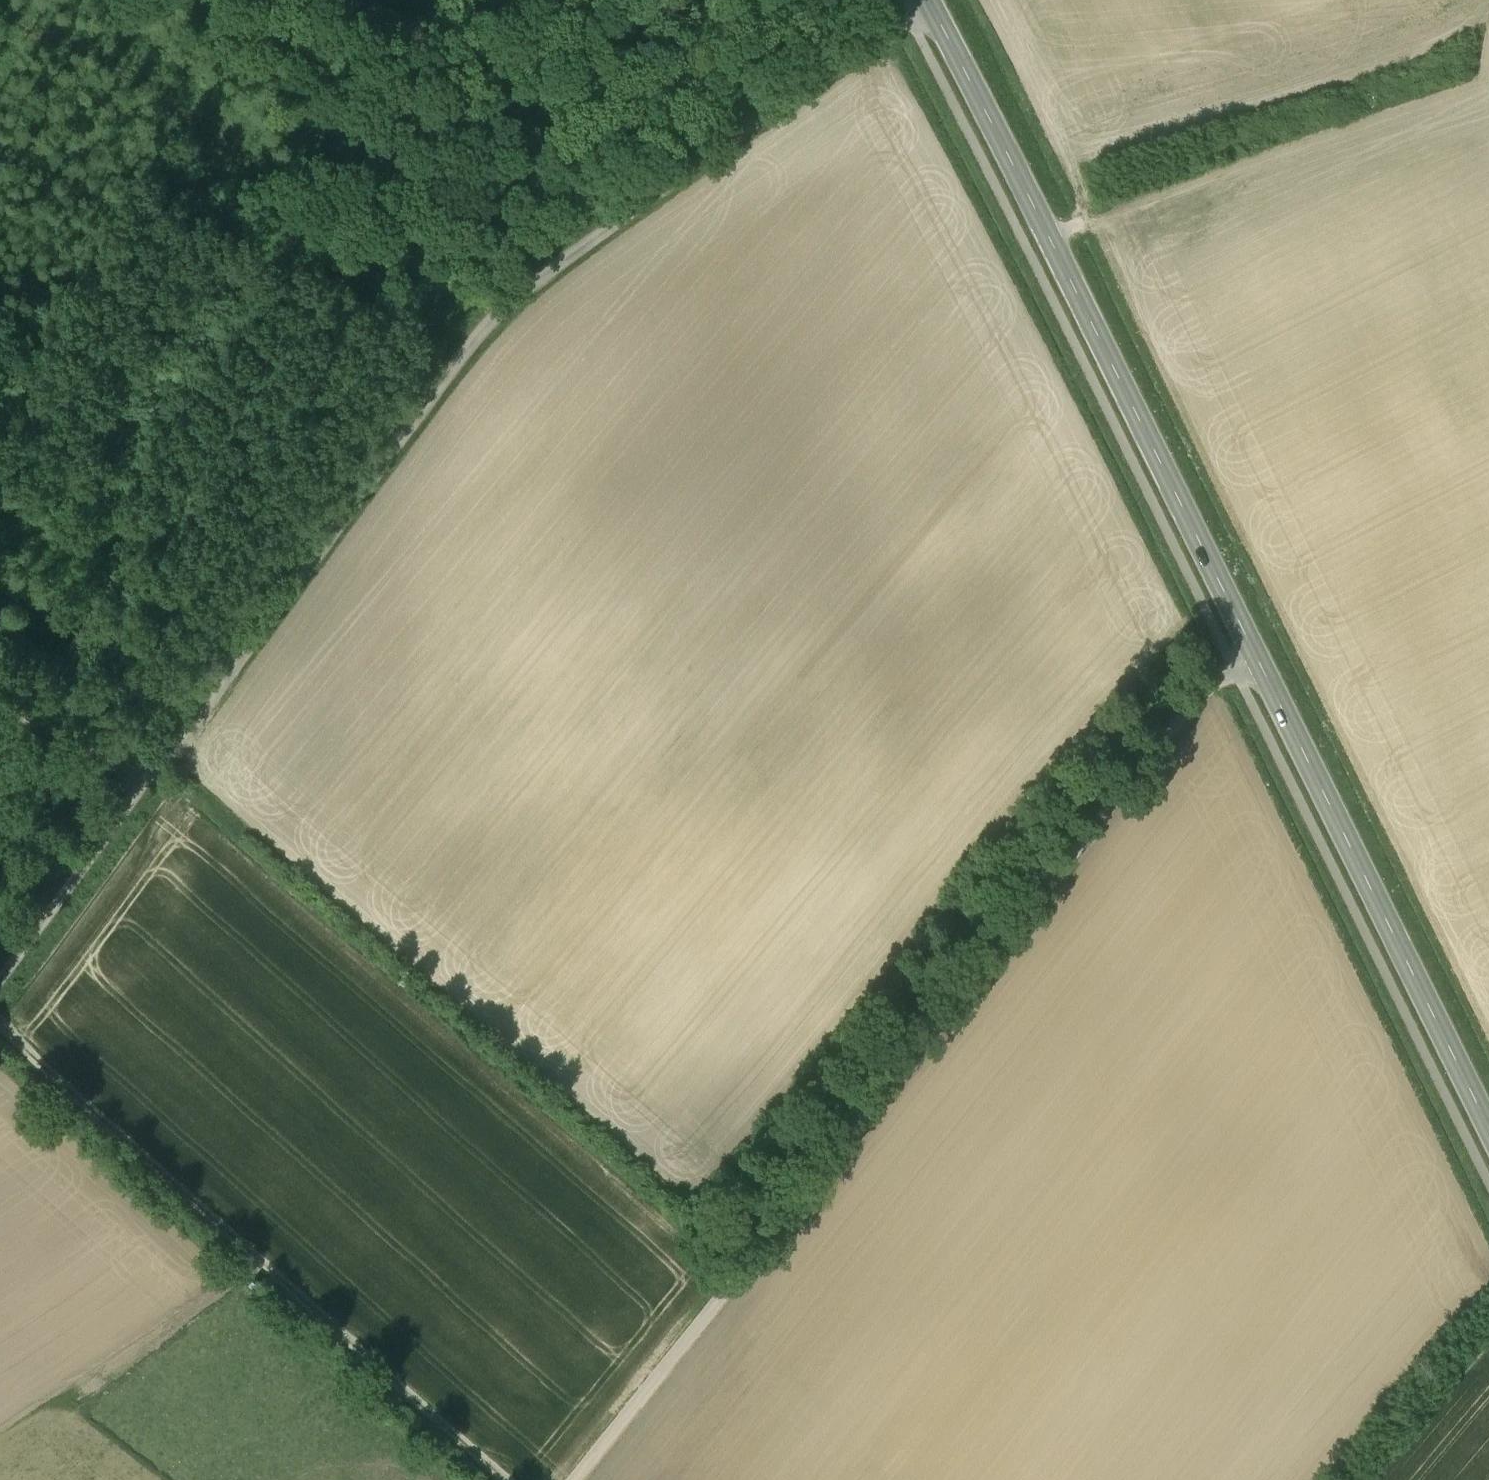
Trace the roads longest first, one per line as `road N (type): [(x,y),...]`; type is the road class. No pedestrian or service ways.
road 1 (track): [(907,19),(500,306),(0,981)]
road 2 (tertiary): [(928,0),(1488,1127)]
road 3 (track): [(0,1027),(505,1479)]
road 4 (track): [(0,702),(114,759),(157,768),(0,980)]

